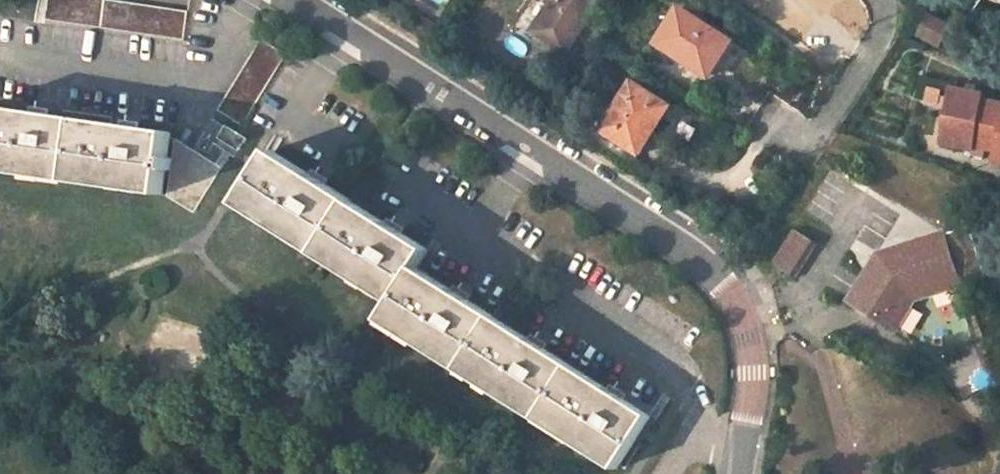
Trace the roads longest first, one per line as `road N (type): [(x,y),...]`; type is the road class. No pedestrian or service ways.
road 1 (unclassified): [(303,0),(533,146),(722,282),(742,320),(752,373),(738,473)]

